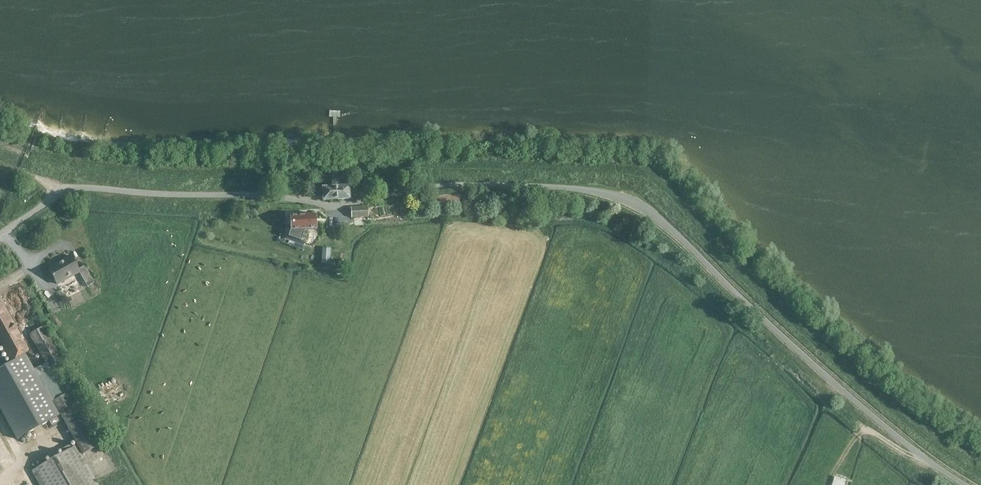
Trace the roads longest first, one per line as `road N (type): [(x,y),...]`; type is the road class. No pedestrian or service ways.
road 1 (unclassified): [(966,484),(897,436),(690,247),(618,195),(474,185),(318,205),(246,195),(60,194)]
road 2 (track): [(828,484),(861,432),(930,461)]

